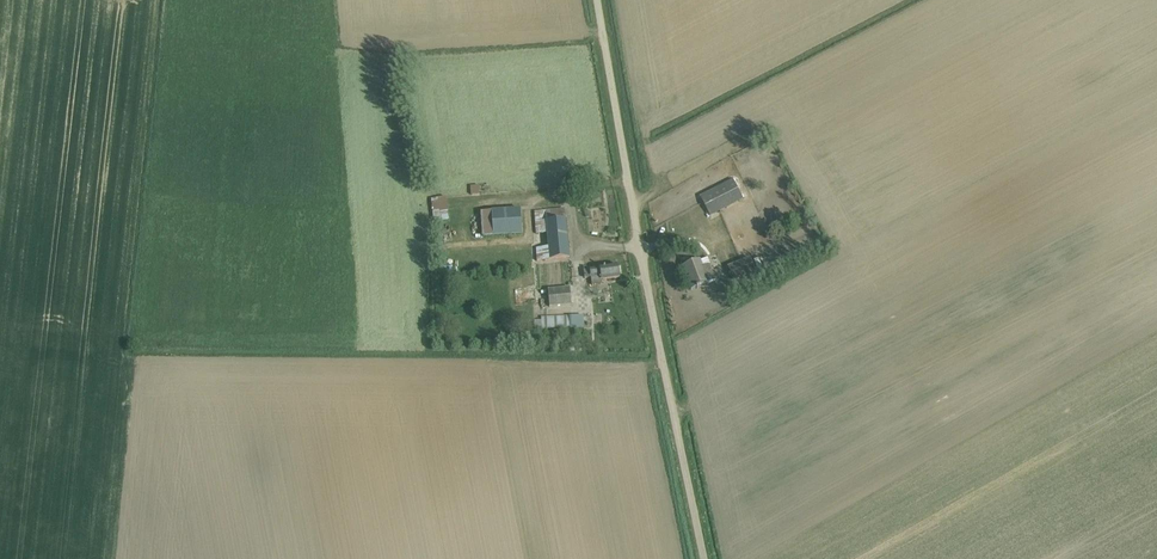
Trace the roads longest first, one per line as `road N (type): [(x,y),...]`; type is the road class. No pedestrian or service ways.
road 1 (unclassified): [(704,558),(597,0)]

